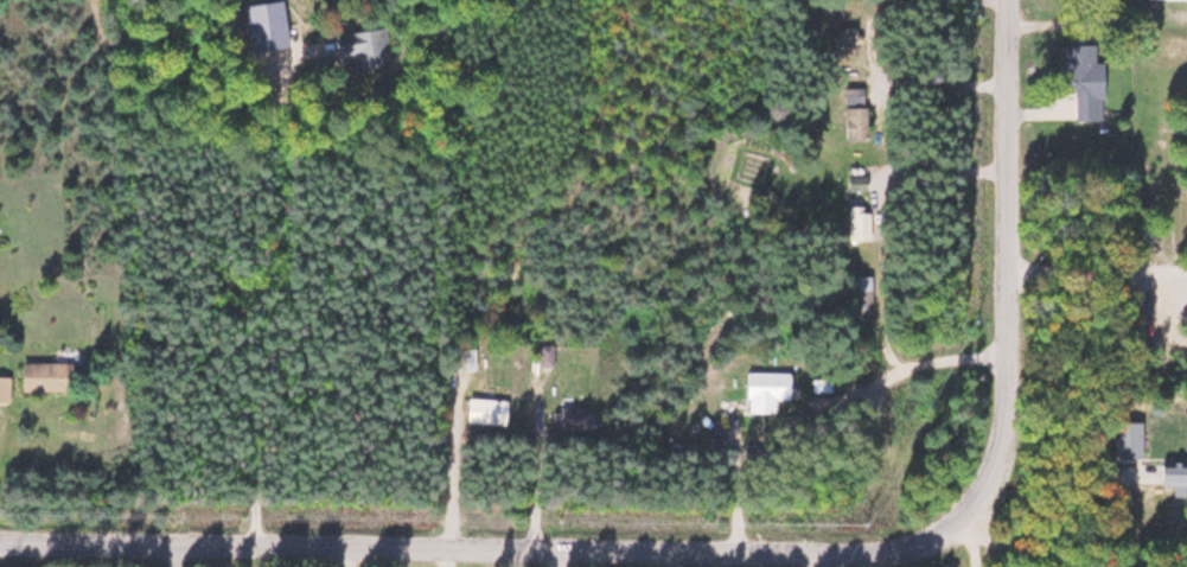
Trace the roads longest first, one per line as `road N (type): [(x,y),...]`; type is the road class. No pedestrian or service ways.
road 1 (residential): [(0,544),(881,555),(952,530),(983,499),(1003,453),(1009,0)]

